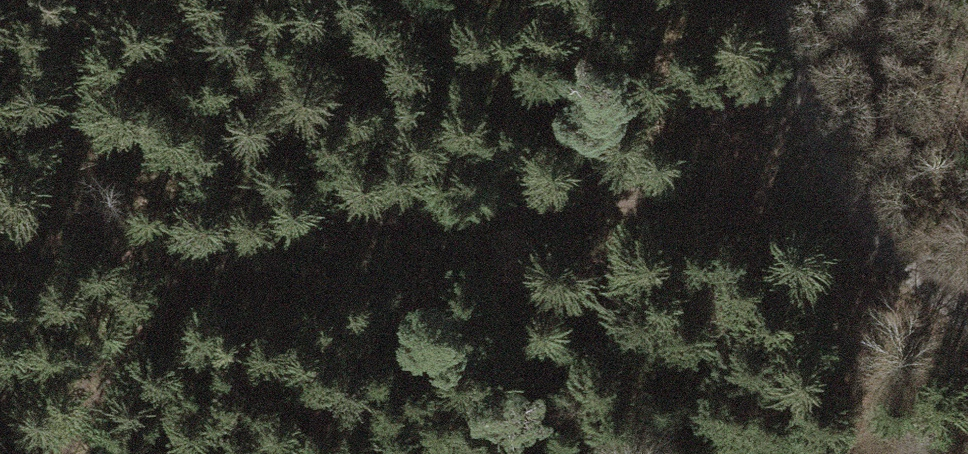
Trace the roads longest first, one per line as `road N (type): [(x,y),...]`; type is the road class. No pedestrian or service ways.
road 1 (track): [(846,214),(274,224),(0,257)]
road 2 (track): [(764,0),(846,214),(967,295)]
road 3 (track): [(40,453),(59,379),(81,341),(132,291),(274,224)]

